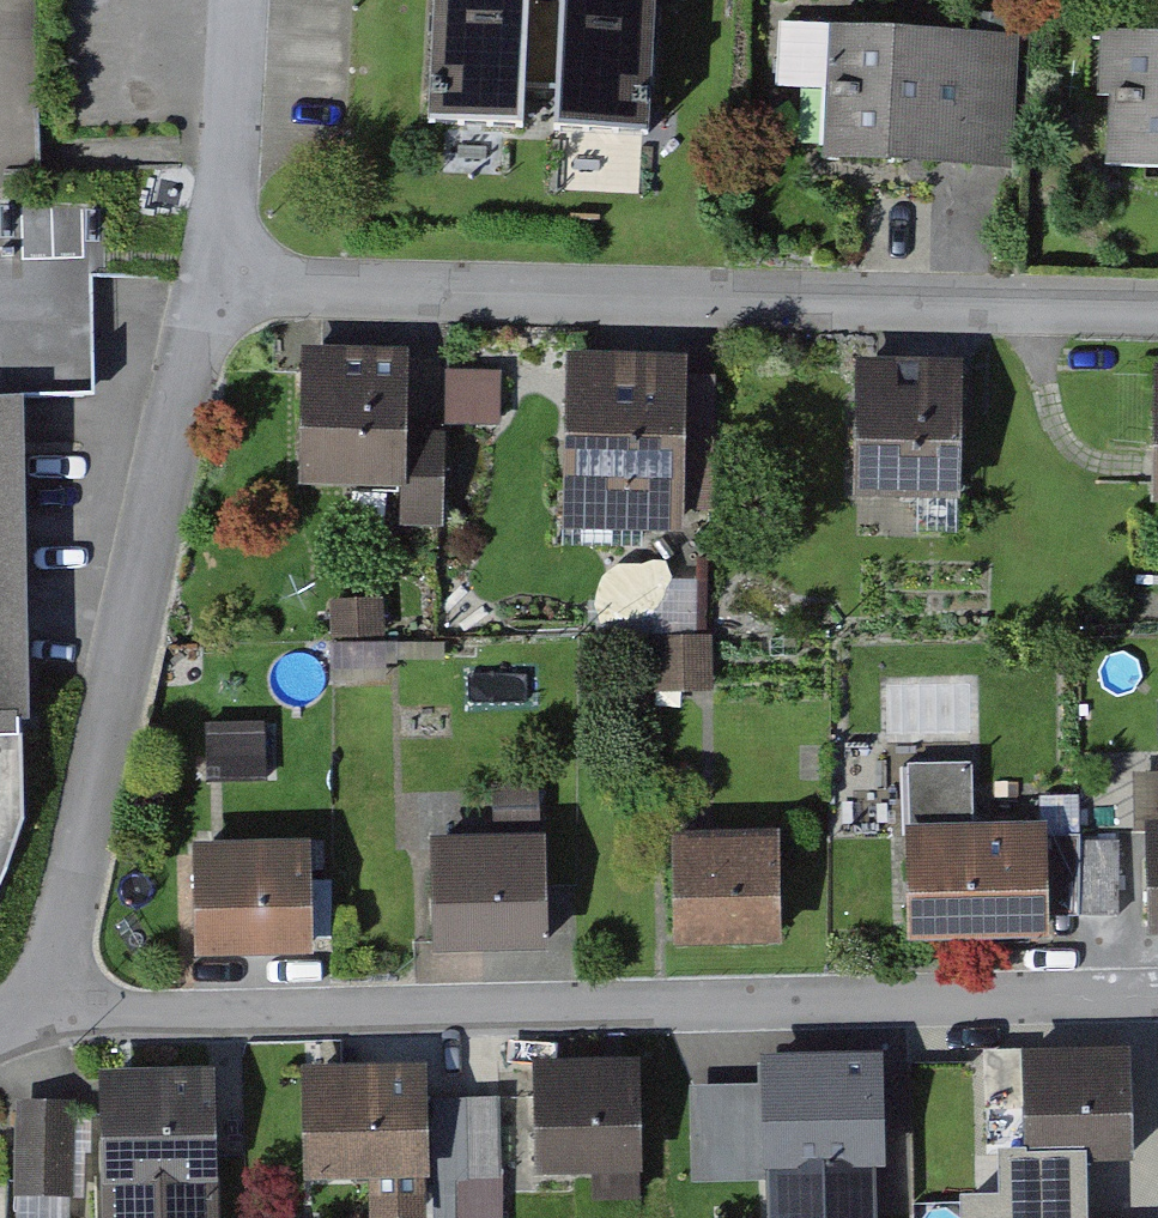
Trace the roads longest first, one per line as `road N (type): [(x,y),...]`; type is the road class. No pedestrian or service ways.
road 1 (residential): [(42,997),(131,1016),(1157,992)]
road 2 (residential): [(208,286),(1157,309)]
road 3 (residential): [(208,286),(42,997)]
road 4 (residential): [(243,0),(226,204),(208,286)]

